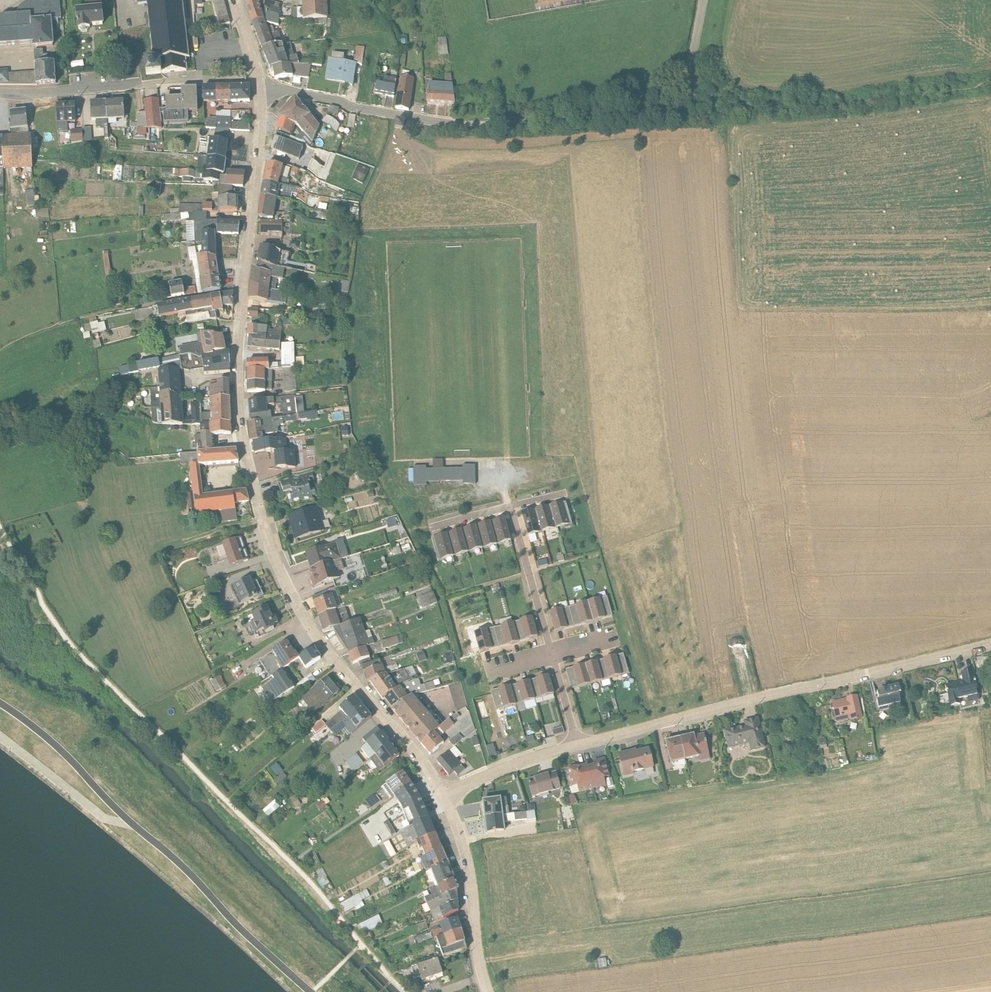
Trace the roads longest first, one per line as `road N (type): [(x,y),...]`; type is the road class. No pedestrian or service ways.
road 1 (residential): [(443,790),(309,621),(273,551),(245,450),(235,363),(259,88)]
road 2 (residential): [(577,741),(990,642)]
road 3 (unclassified): [(392,106),(486,115),(654,103),(685,74),(702,0)]
road 4 (residential): [(258,78),(0,89)]
road 5 (residential): [(489,991),(462,839),(443,790)]
road 6 (track): [(248,817),(361,939)]
road 7 (residential): [(552,652),(511,501)]
road 8 (residential): [(443,790),(577,741)]
road 9 (residential): [(259,88),(392,106)]

